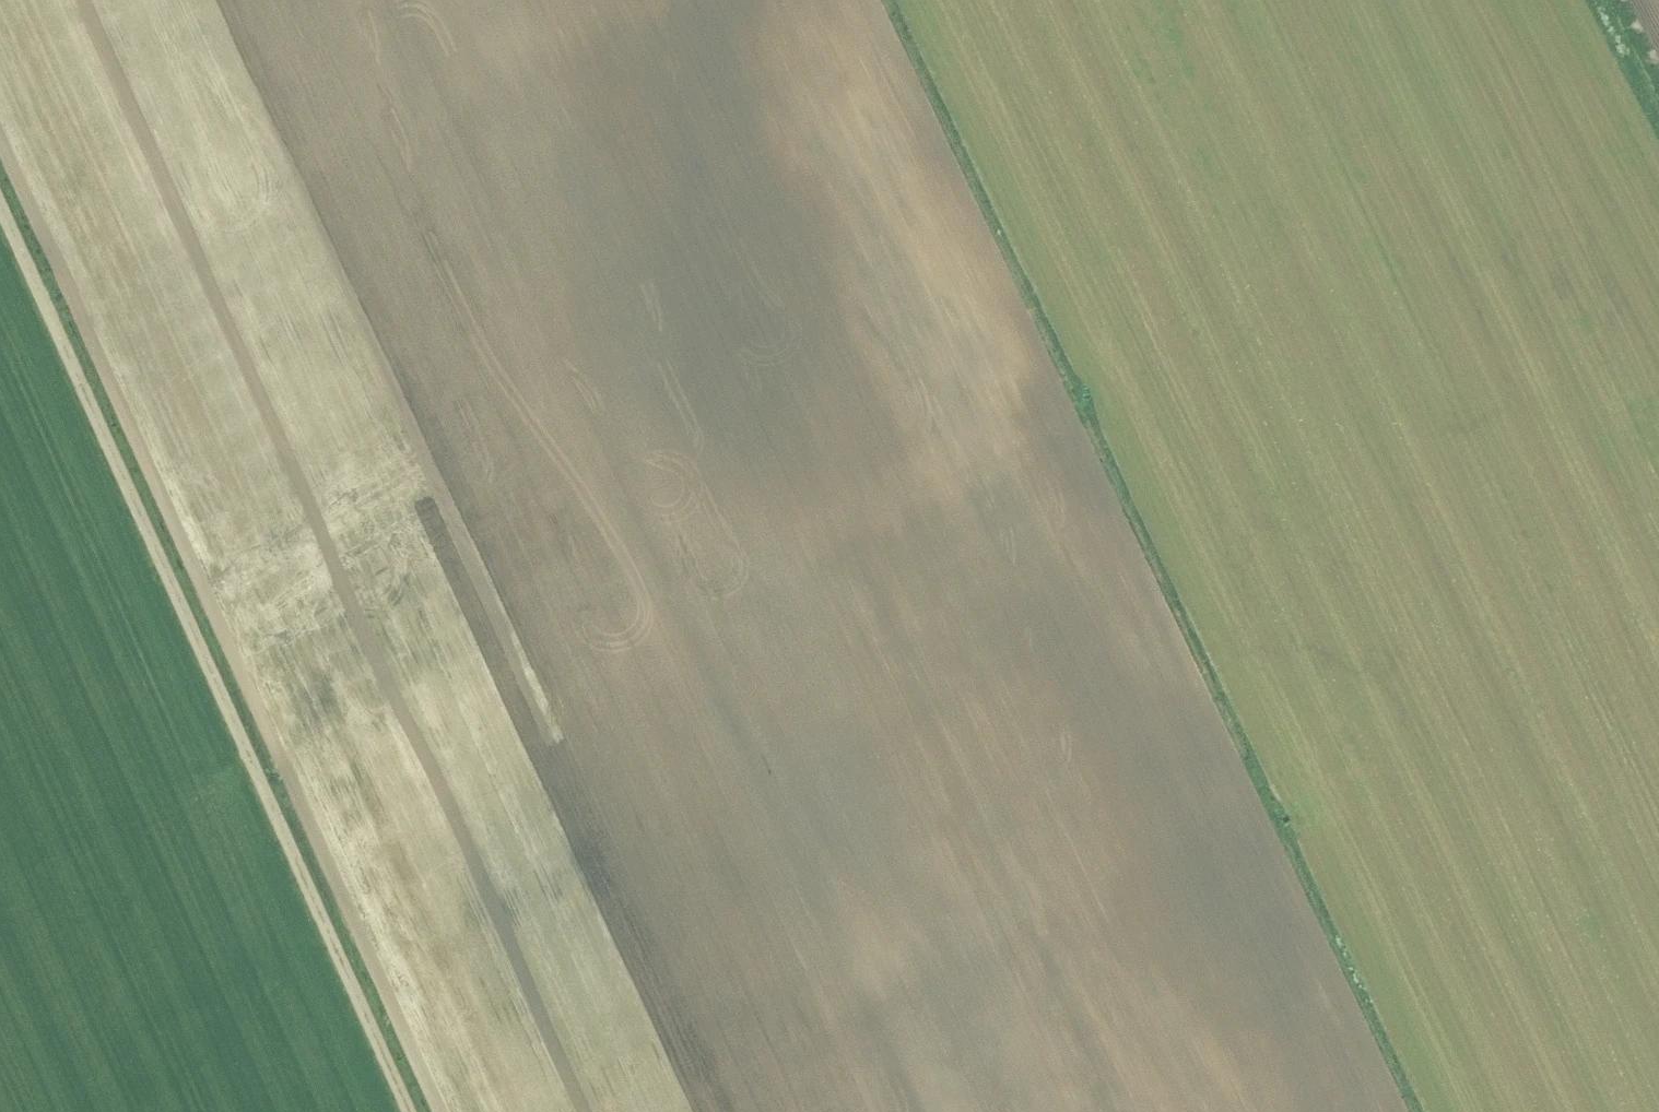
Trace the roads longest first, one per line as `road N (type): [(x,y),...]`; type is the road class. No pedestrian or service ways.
road 1 (track): [(0,203),(415,1111)]

